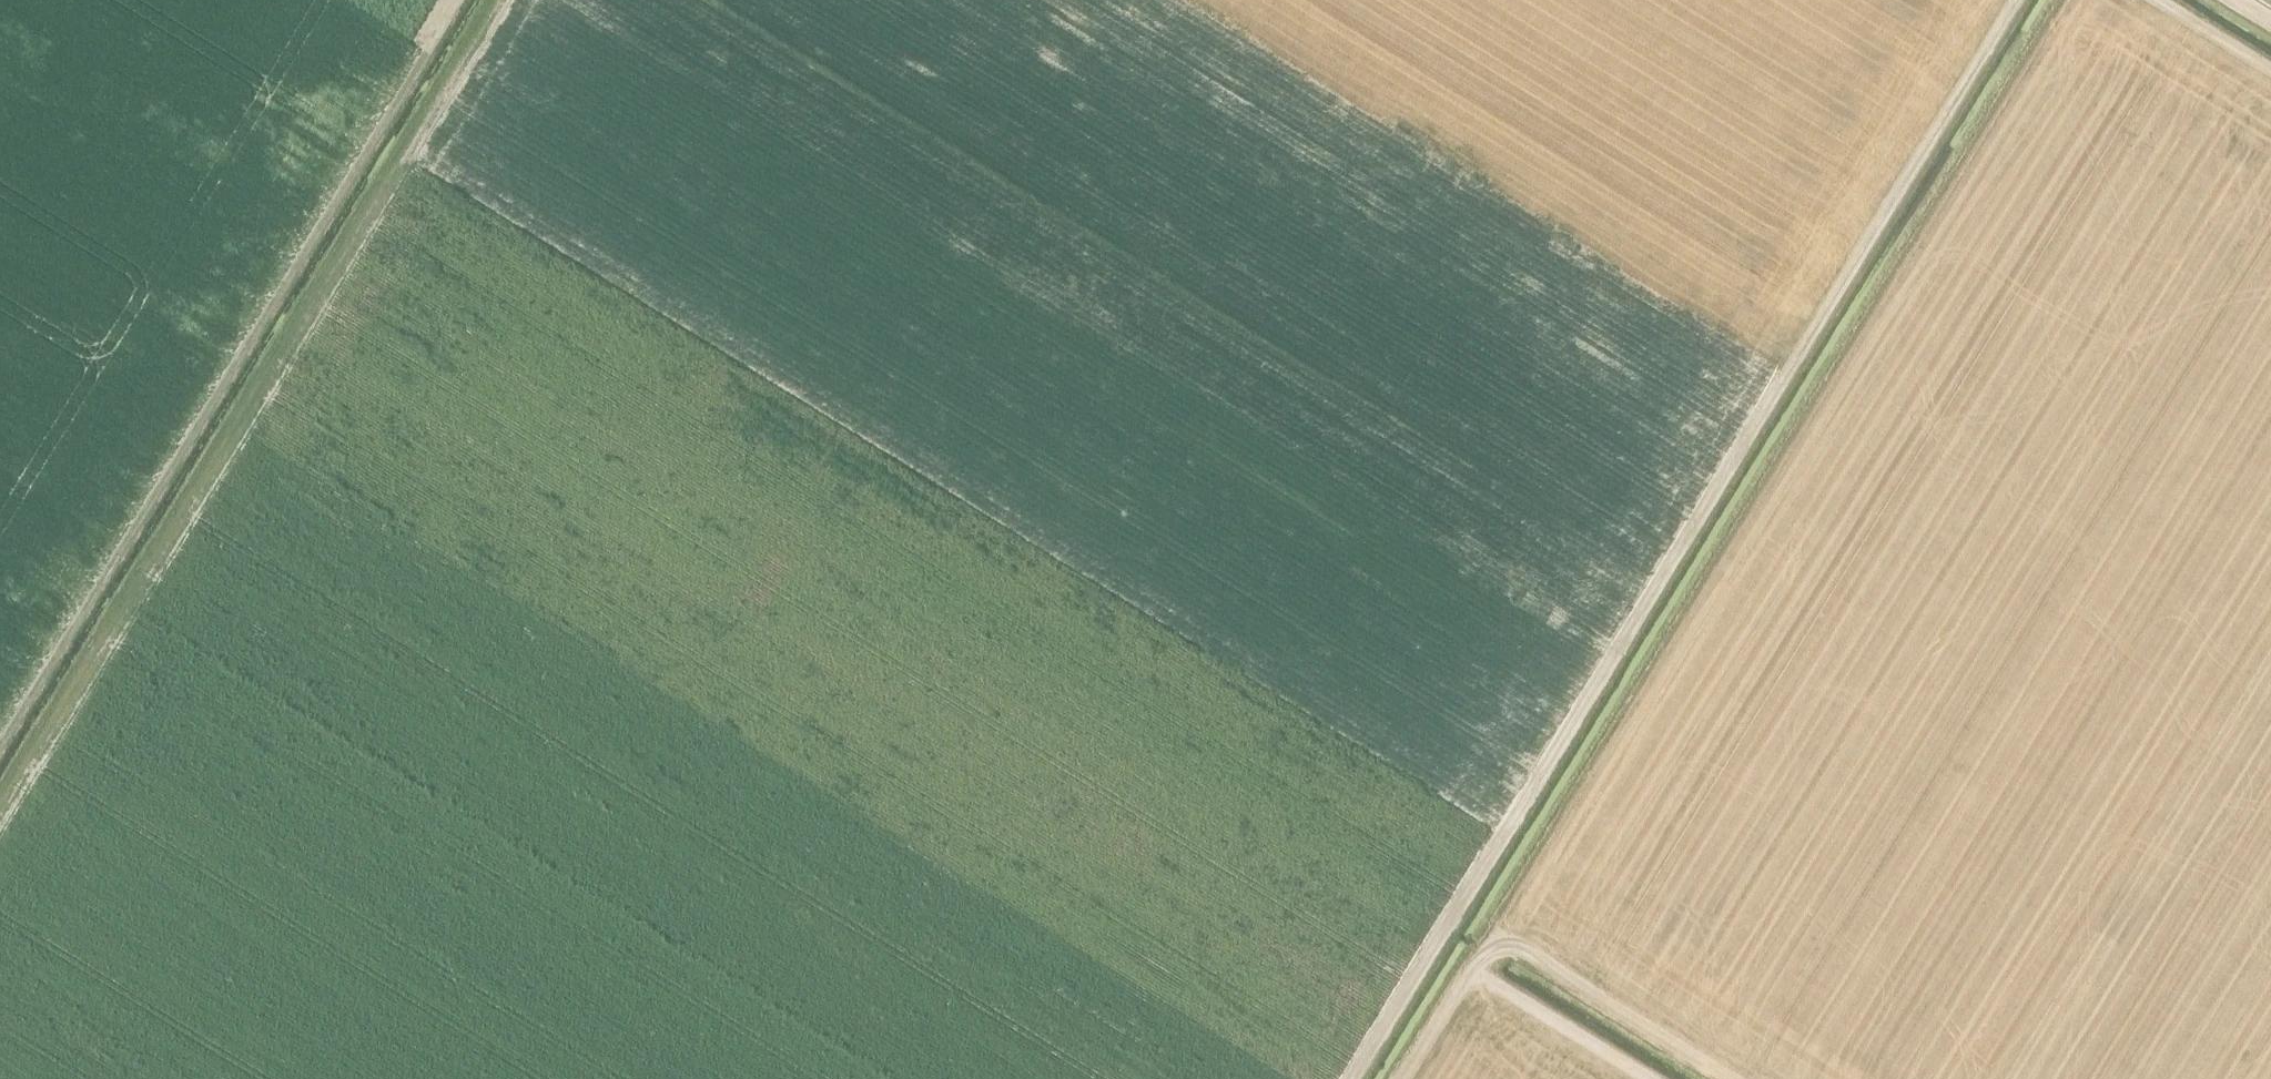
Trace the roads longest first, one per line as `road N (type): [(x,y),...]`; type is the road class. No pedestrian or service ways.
road 1 (track): [(2012,0),(1351,1078)]
road 2 (track): [(1487,936),(1716,1078)]

